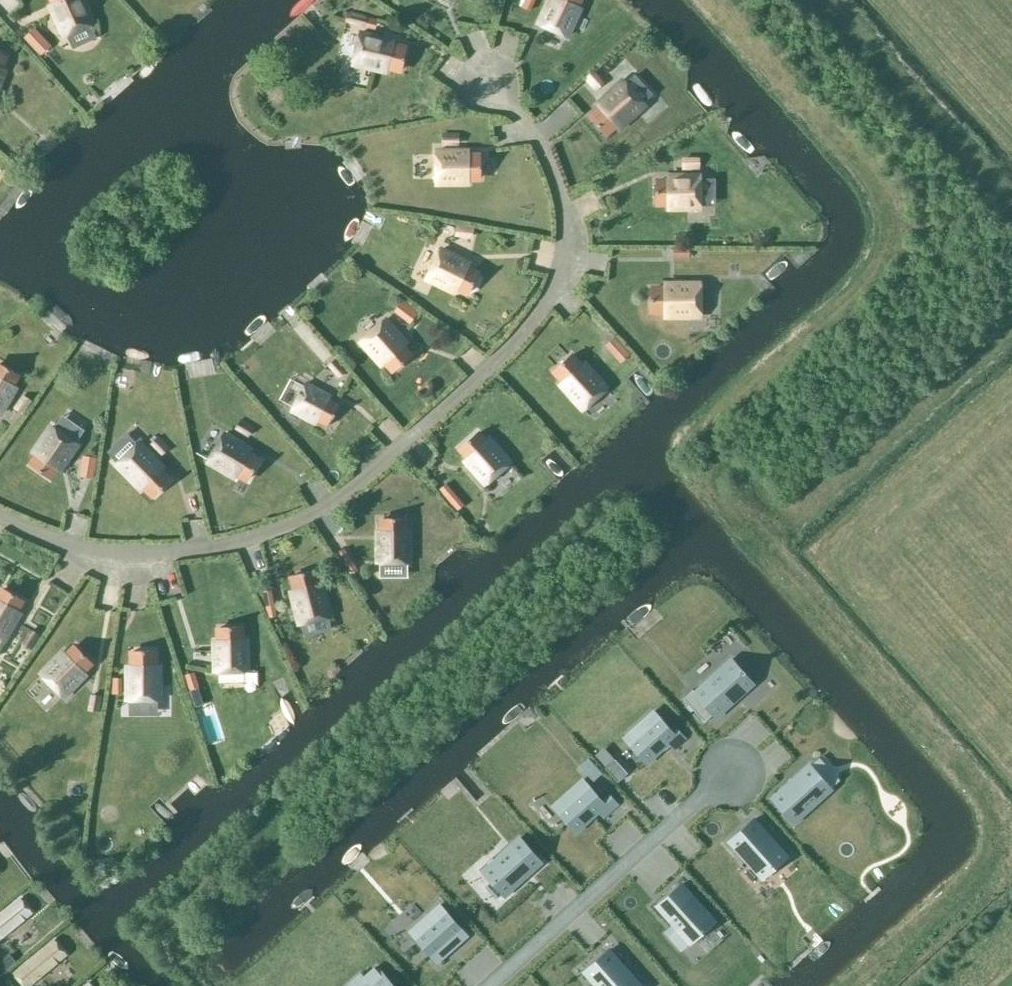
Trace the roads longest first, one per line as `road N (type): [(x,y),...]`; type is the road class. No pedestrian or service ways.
road 1 (residential): [(487,985),(727,774)]

